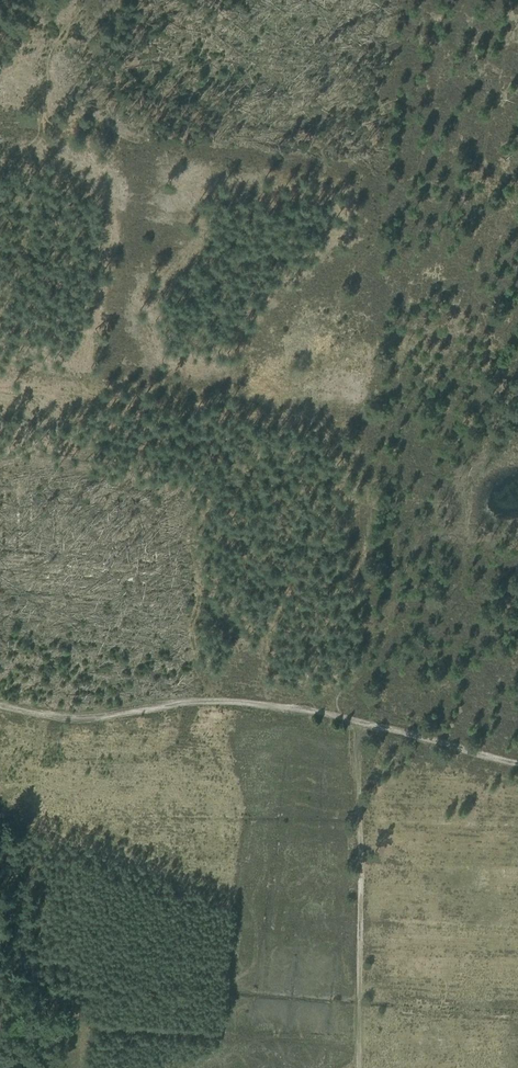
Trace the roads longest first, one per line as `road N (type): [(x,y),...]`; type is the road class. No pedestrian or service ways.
road 1 (track): [(359,723),(232,701),(56,715),(0,704)]
road 2 (track): [(360,1067),(359,723)]
road 3 (track): [(517,763),(359,723)]

